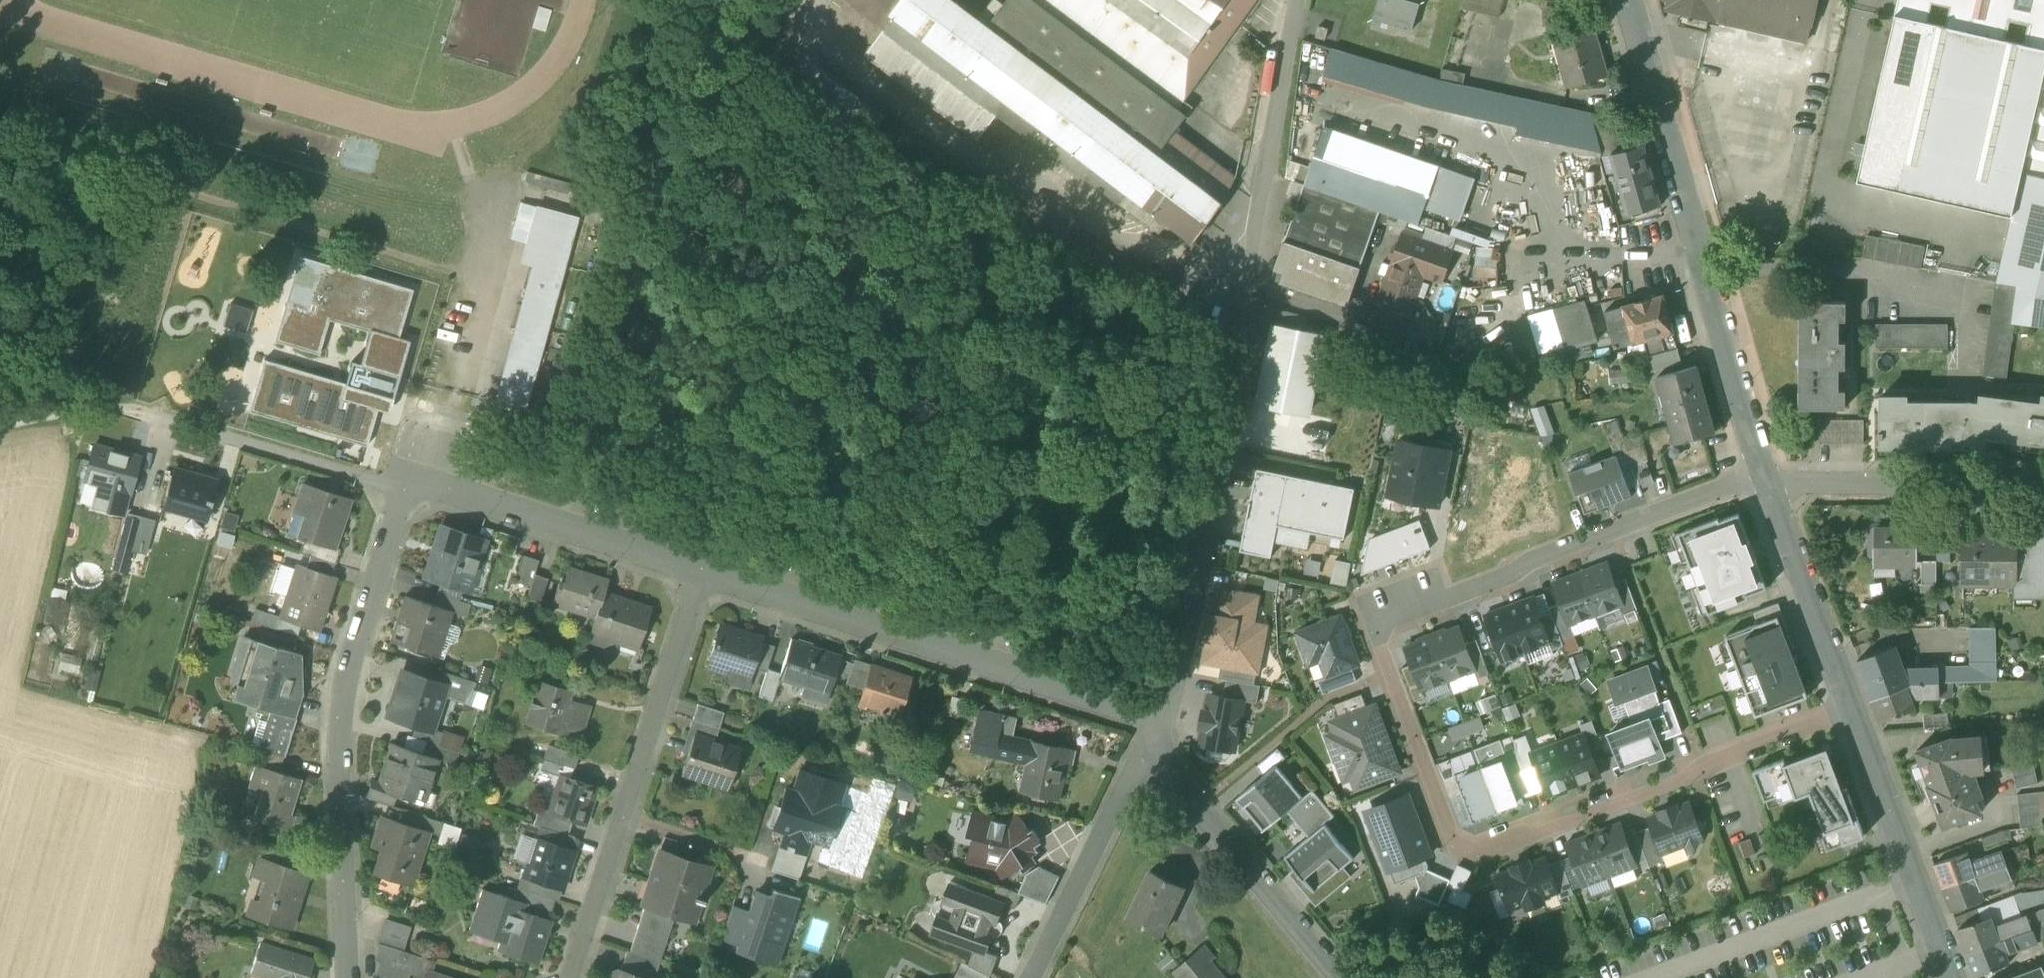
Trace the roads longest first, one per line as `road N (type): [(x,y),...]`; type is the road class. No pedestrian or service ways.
road 1 (residential): [(1765,478),(1375,627),(1392,675),(1451,837),(1480,857),(1851,712)]
road 2 (residential): [(1154,737),(1204,565),(1256,309),(1300,0)]
road 3 (residential): [(1765,478),(1631,0)]
road 4 (residential): [(348,977),(345,696),(404,490)]
road 5 (residential): [(709,576),(1115,705),(1154,737)]
road 6 (residential): [(709,576),(573,977)]
road 7 (residential): [(404,490),(444,489),(709,576)]
road 8 (residential): [(1154,737),(1346,977)]
road 9 (residential): [(1956,977),(1851,712)]
road 10 (residential): [(2043,477),(1765,478)]
road 11 (residential): [(1034,977),(1154,737)]
road 12 (residential): [(1851,712),(1765,478)]
road 13 (residential): [(200,430),(404,490)]
road 14 (track): [(0,426),(123,407),(200,430)]

